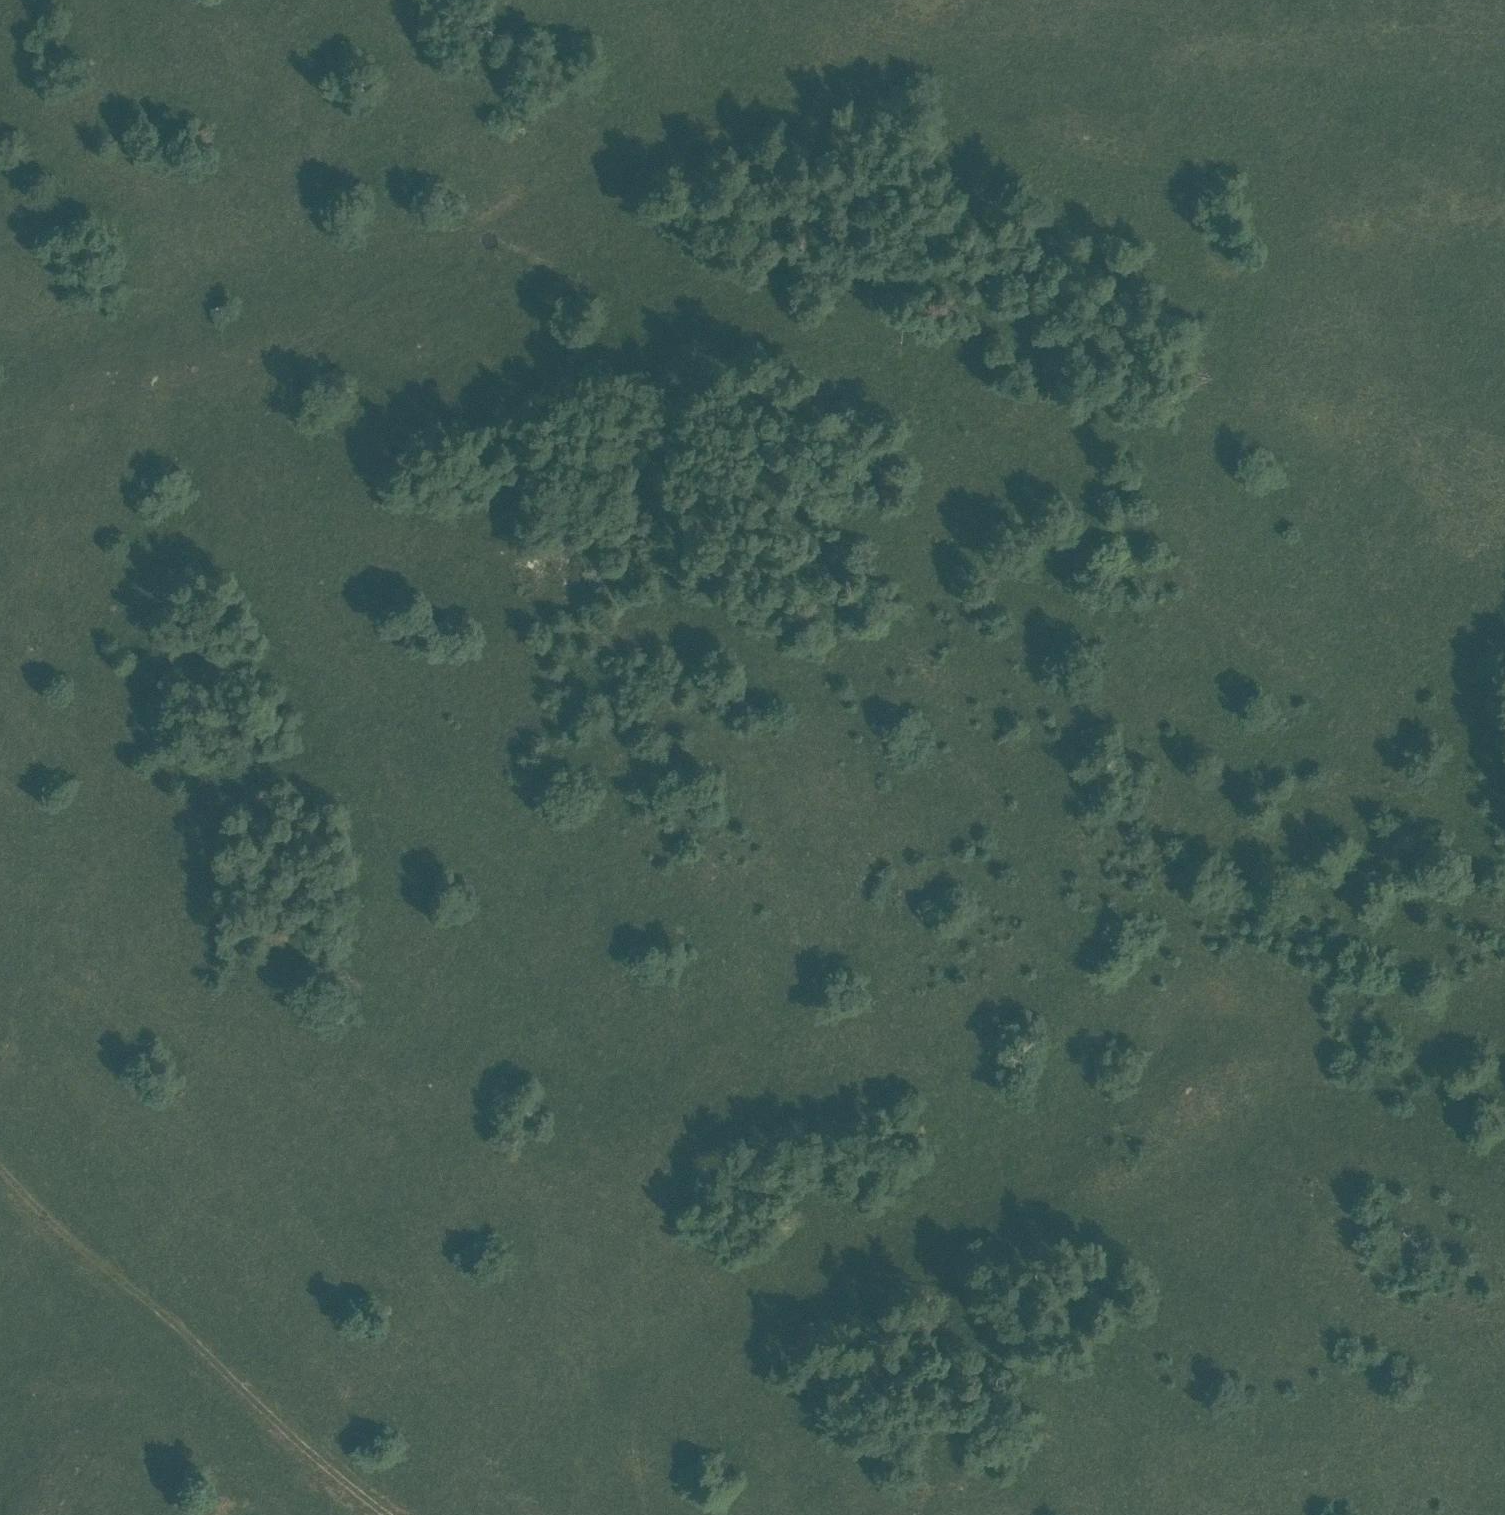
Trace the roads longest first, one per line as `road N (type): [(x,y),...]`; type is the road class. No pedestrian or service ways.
road 1 (track): [(0,1168),(281,1430),(391,1514)]

